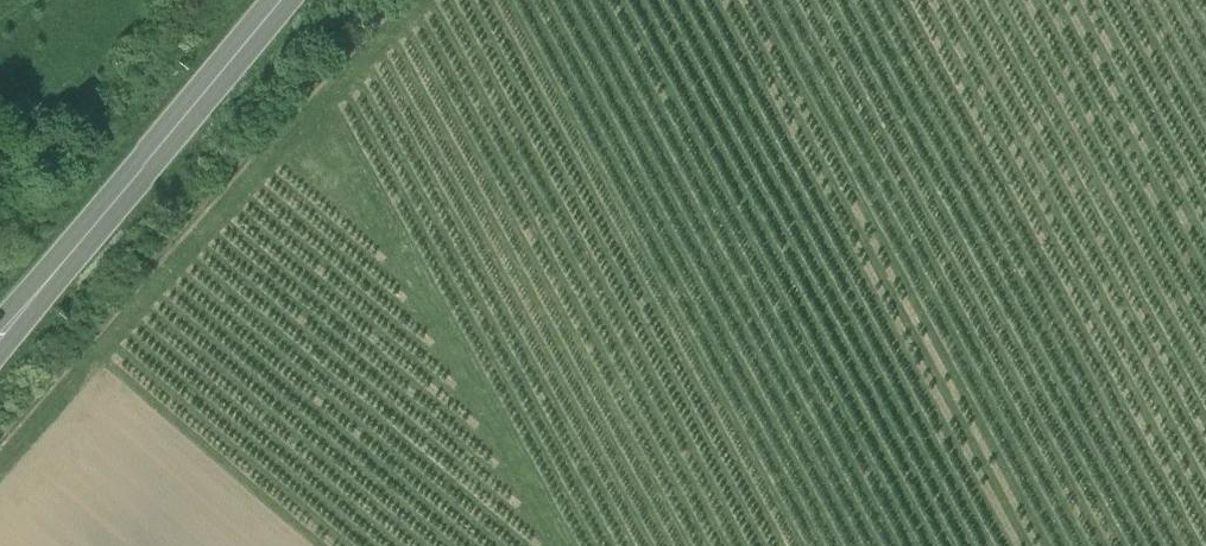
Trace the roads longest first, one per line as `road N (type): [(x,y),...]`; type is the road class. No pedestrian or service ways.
road 1 (primary): [(0,334),(277,0)]

